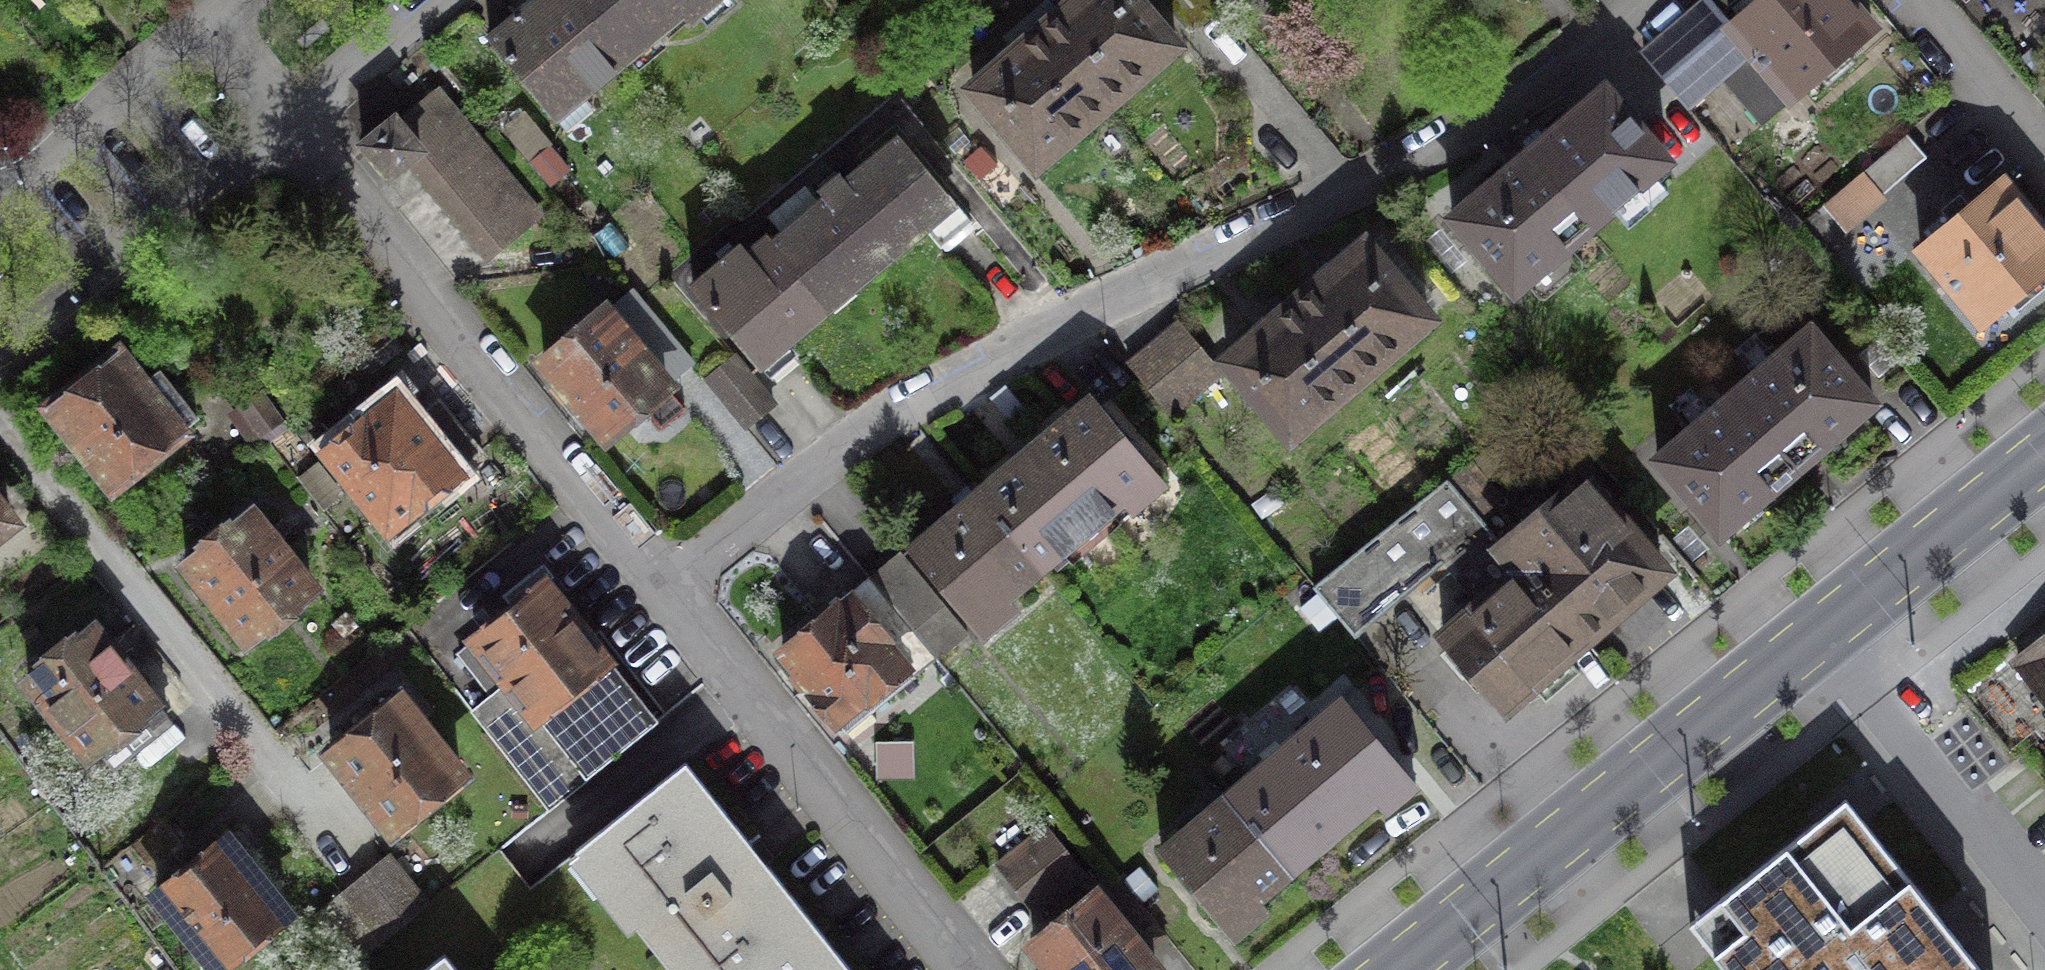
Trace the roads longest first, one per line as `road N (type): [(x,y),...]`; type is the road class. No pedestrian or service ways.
road 1 (residential): [(1641,0),(1502,106),(1408,163),(1009,344),(888,412),(666,584)]
road 2 (residential): [(666,584),(289,118)]
road 3 (tertiary): [(1821,628),(1389,969)]
road 4 (residential): [(979,969),(666,584)]
road 5 (residential): [(0,339),(289,118)]
road 6 (residential): [(2044,900),(1821,628)]
road 7 (tertiary): [(2044,450),(1821,628)]
road 8 (residential): [(208,21),(0,192)]
road 9 (residential): [(2044,153),(1916,0)]
road 10 (residential): [(289,118),(429,0)]
road 11 (residential): [(289,118),(208,21)]

